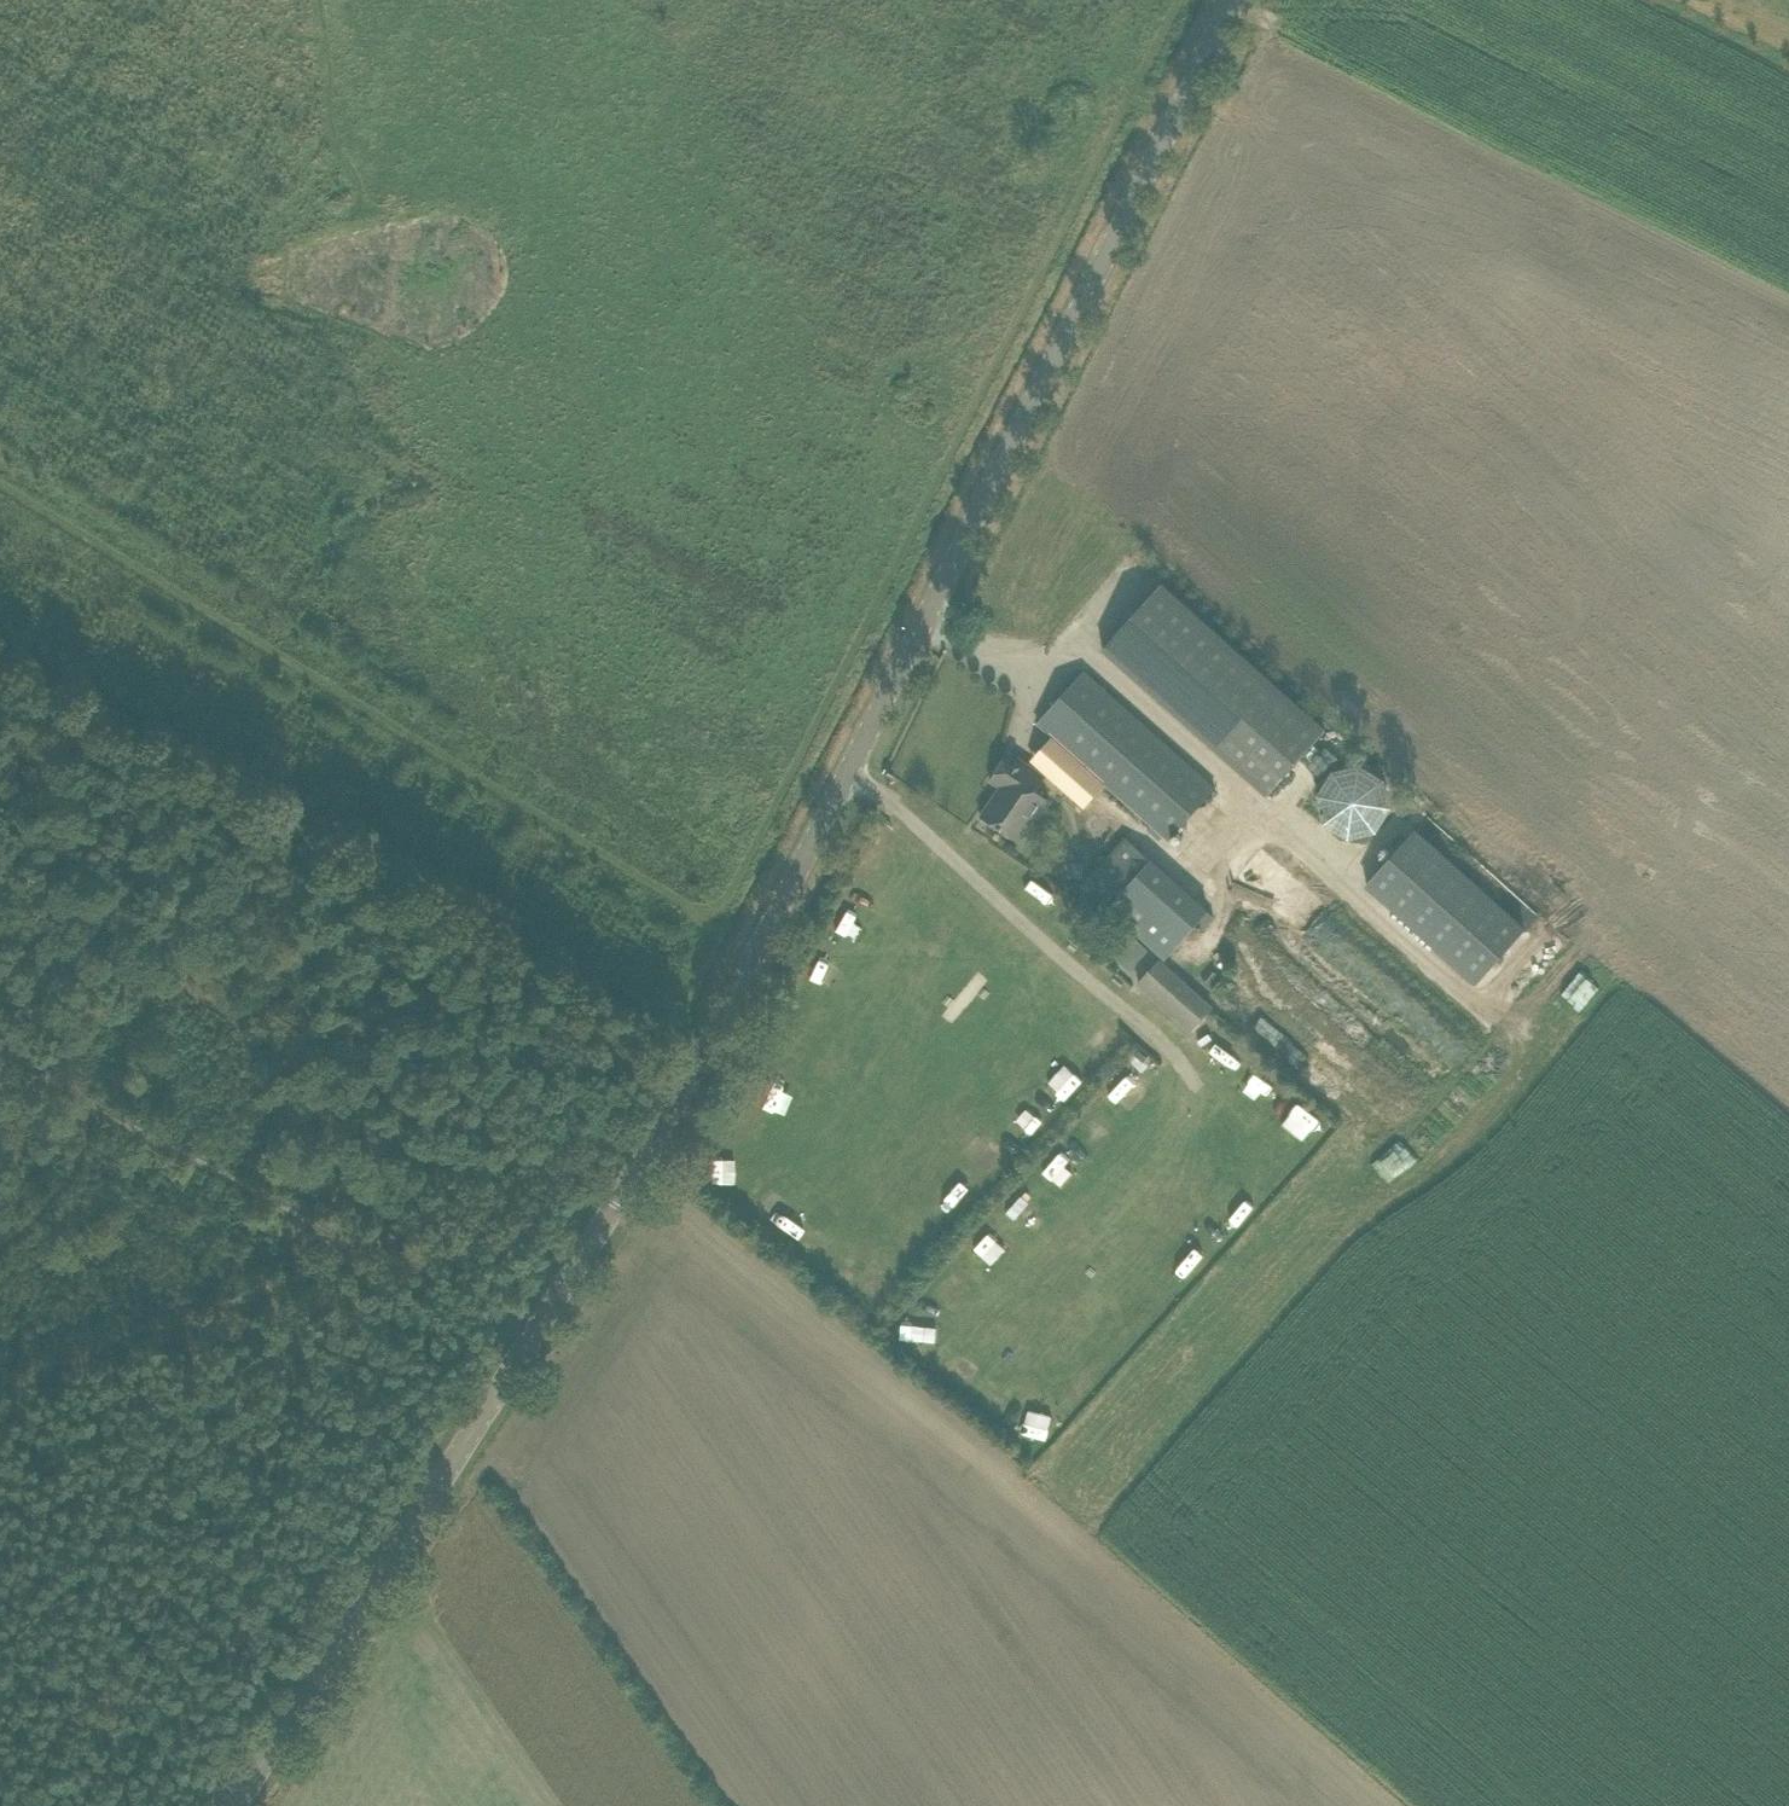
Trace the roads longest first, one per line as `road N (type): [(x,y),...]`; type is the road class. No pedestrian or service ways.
road 1 (tertiary): [(232,1805),(276,1722),(742,980),(1237,0)]

